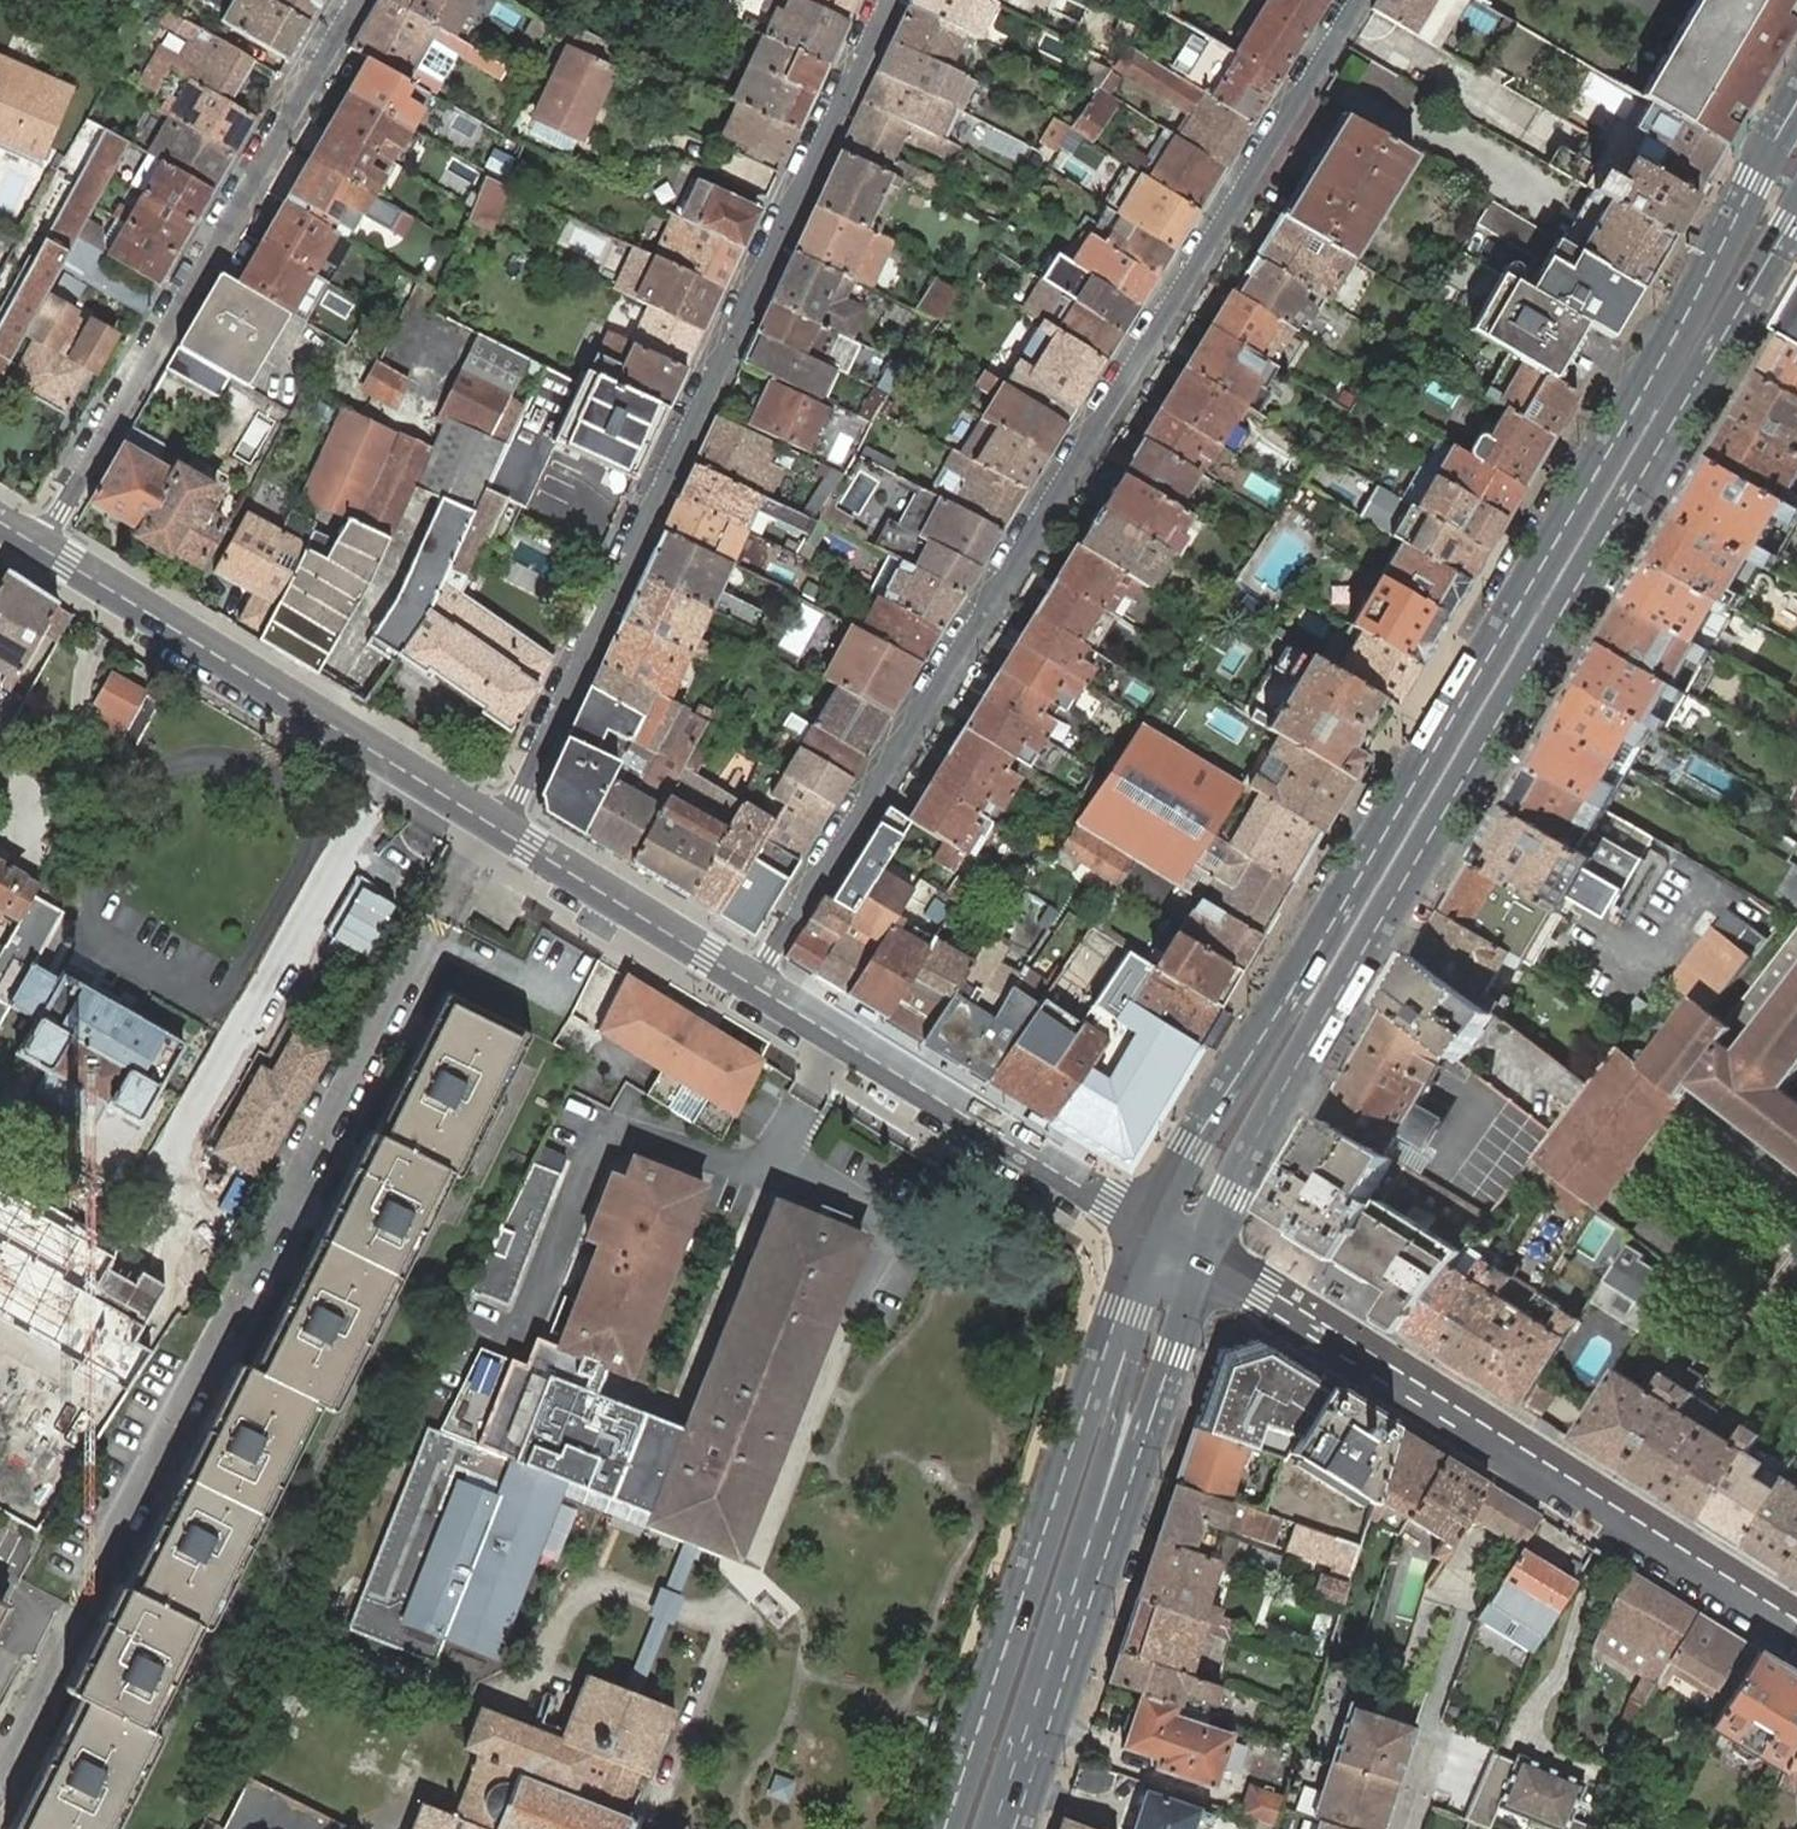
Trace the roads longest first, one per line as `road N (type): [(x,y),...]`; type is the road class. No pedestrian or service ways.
road 1 (primary): [(1796,106),(1639,401),(1327,933),(1191,1147),(1149,1231)]
road 2 (primary): [(1203,1261),(1248,1153),(1796,211)]
road 3 (residential): [(751,984),(1356,0)]
road 4 (residential): [(495,825),(437,916),(0,1775)]
road 5 (residential): [(495,825),(520,793),(889,0)]
road 6 (tertiary): [(1796,1623),(1203,1261)]
road 7 (residential): [(356,0),(39,546)]
road 8 (primary): [(1149,1231),(945,1828)]
road 9 (tertiary): [(985,1828),(1135,1361),(1149,1231)]
road 10 (primary): [(1012,1828),(1203,1261)]
road 11 (secondary): [(495,825),(39,546)]
road 12 (secondary): [(1149,1231),(751,984)]
road 13 (secondary): [(751,984),(495,825)]

